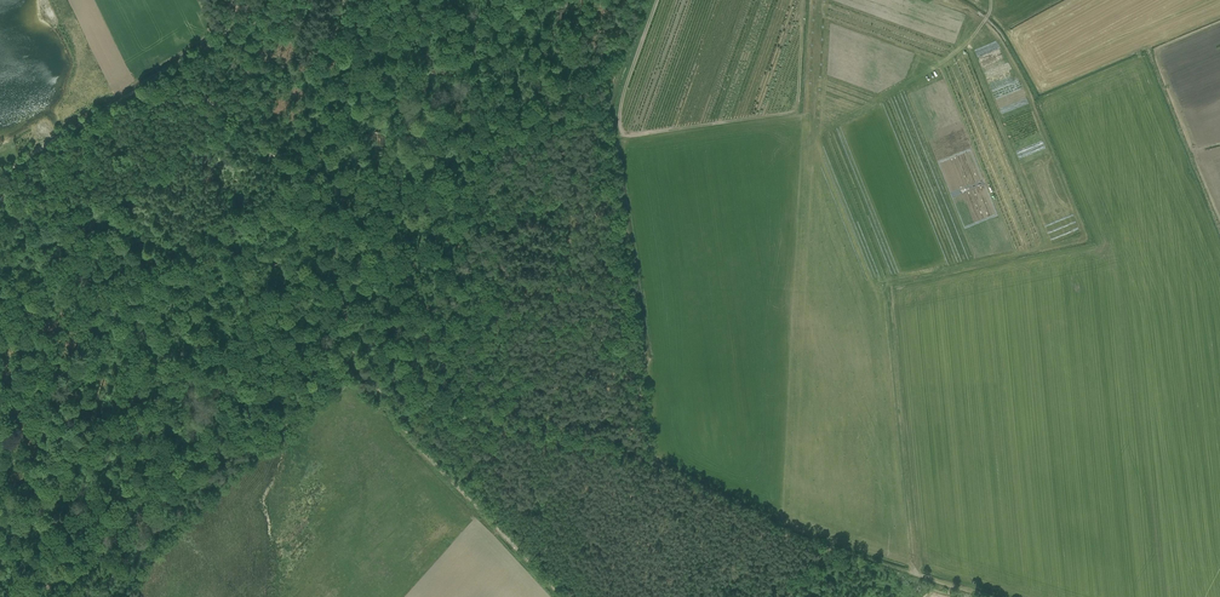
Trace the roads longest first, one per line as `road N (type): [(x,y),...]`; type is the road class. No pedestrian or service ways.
road 1 (track): [(0,176),(229,34),(313,0)]
road 2 (track): [(357,352),(307,202),(182,63)]
road 3 (track): [(558,596),(408,438),(360,360)]
road 4 (track): [(462,493),(530,427),(661,466)]
road 5 (track): [(825,552),(981,596)]

